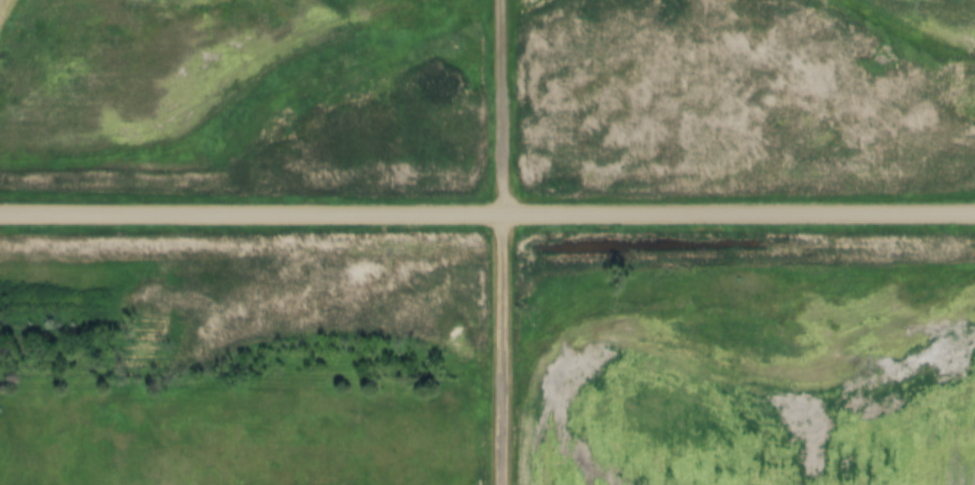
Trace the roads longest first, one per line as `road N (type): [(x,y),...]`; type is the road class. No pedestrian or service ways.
road 1 (residential): [(974,215),(0,214)]
road 2 (track): [(504,484),(503,0)]

